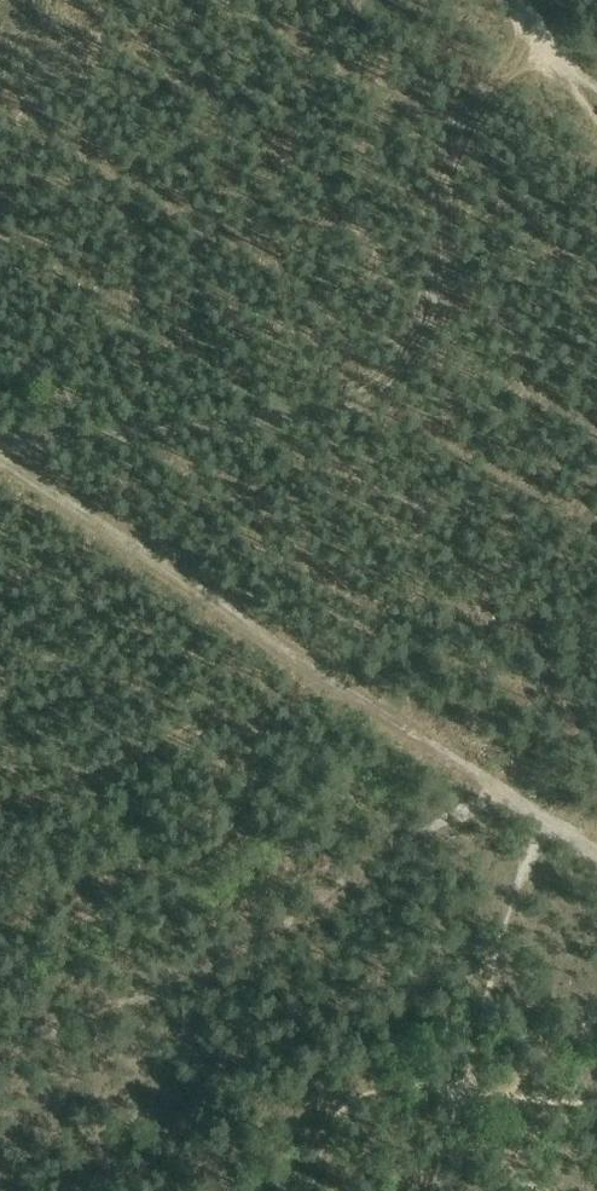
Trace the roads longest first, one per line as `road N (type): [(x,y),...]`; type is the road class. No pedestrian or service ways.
road 1 (track): [(518,0),(564,63),(468,101),(438,175),(440,247),(423,343),(378,382),(285,407),(181,427),(0,444)]
road 2 (track): [(0,460),(596,849)]
road 3 (track): [(0,1049),(162,988),(306,915),(418,833),(509,795)]

